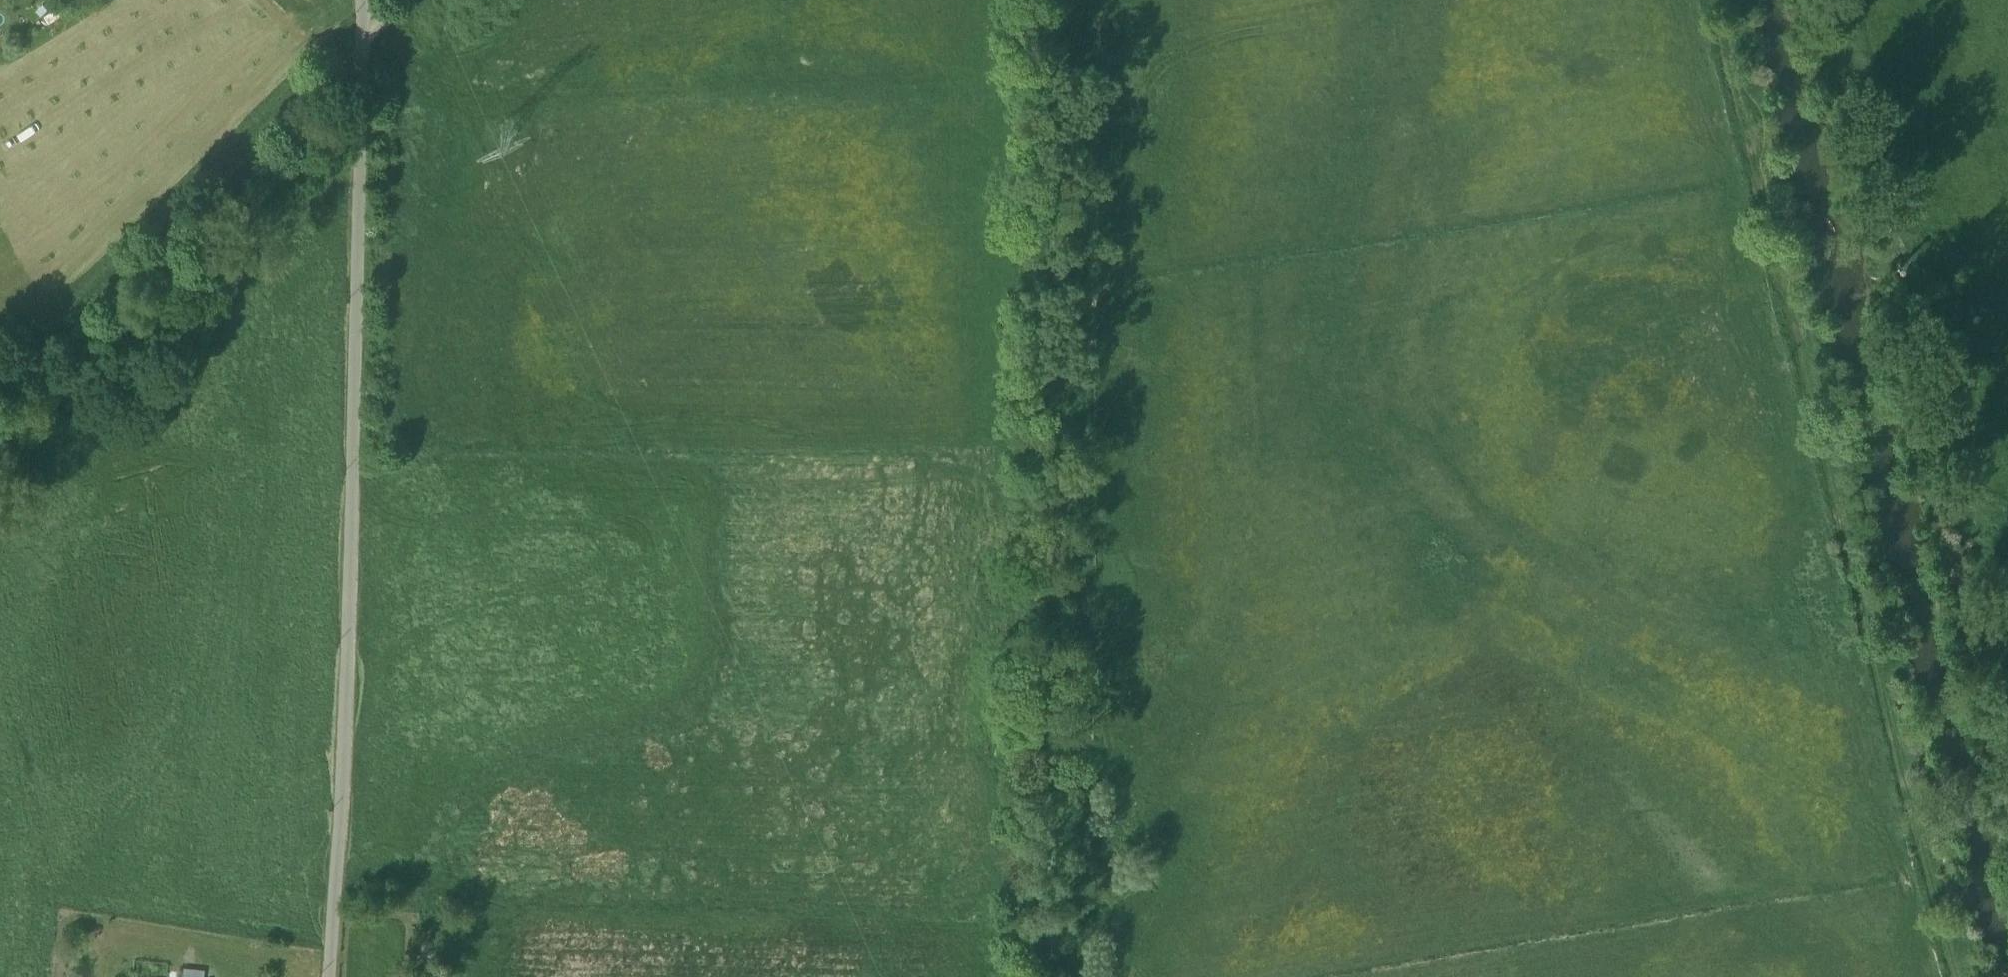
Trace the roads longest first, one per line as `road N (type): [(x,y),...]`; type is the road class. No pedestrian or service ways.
road 1 (track): [(1953,976),(1709,0)]
road 2 (residential): [(331,976),(365,0)]

